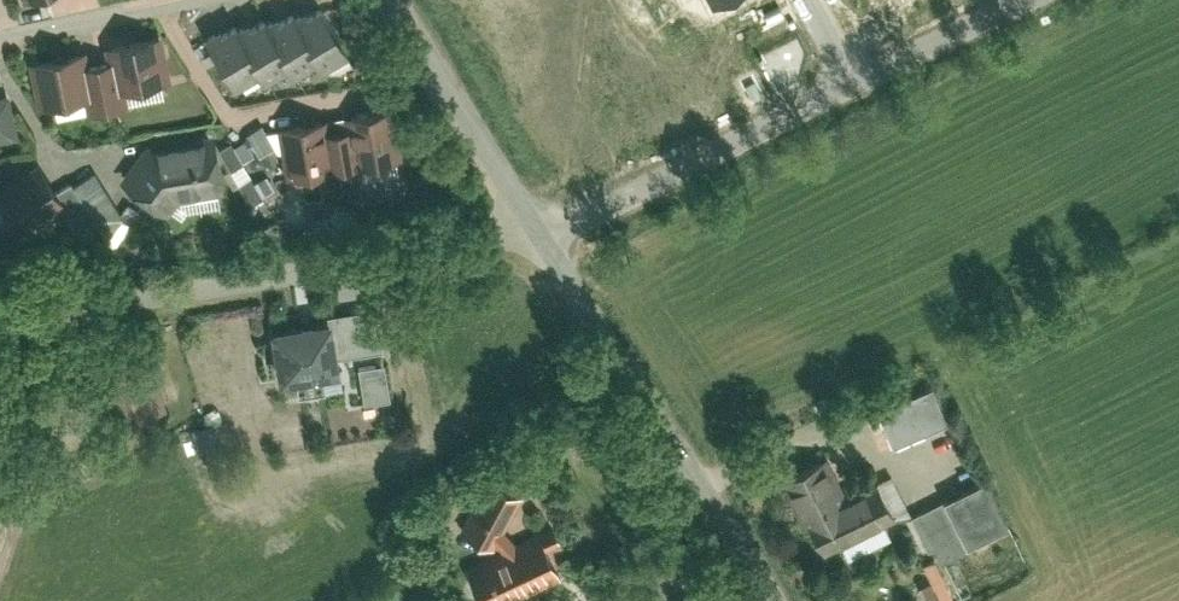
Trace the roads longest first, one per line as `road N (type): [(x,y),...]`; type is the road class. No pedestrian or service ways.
road 1 (residential): [(548,244),(0,319)]
road 2 (unclassified): [(548,244),(771,600)]
road 3 (unclassified): [(548,244),(871,76)]
road 4 (residential): [(548,244),(393,0)]
road 5 (residential): [(200,0),(0,43)]
road 6 (unclassified): [(871,76),(1025,0)]

